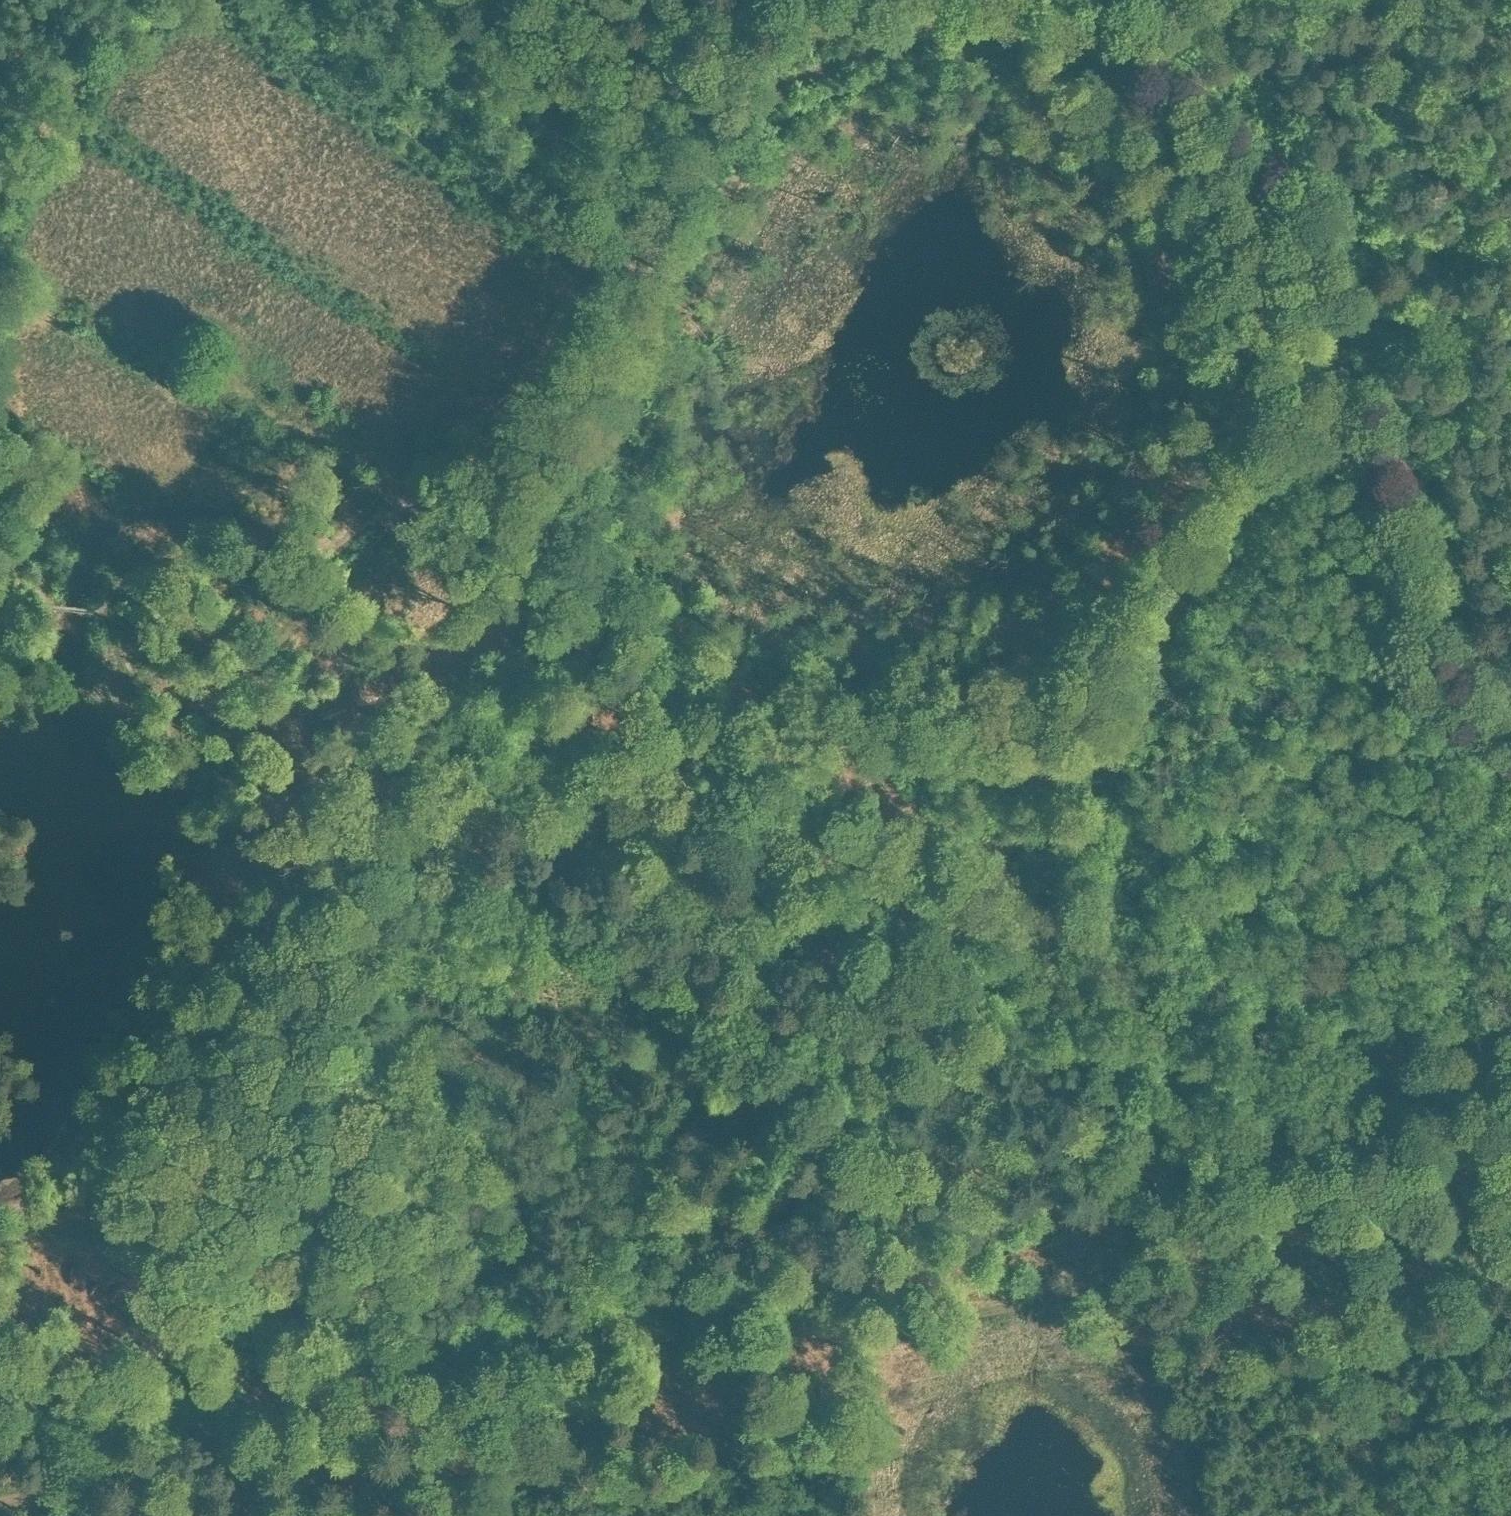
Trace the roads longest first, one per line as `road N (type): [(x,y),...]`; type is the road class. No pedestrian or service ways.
road 1 (unclassified): [(1129,71),(1237,153),(1298,214),(1319,254),(1432,657),(1510,729)]

